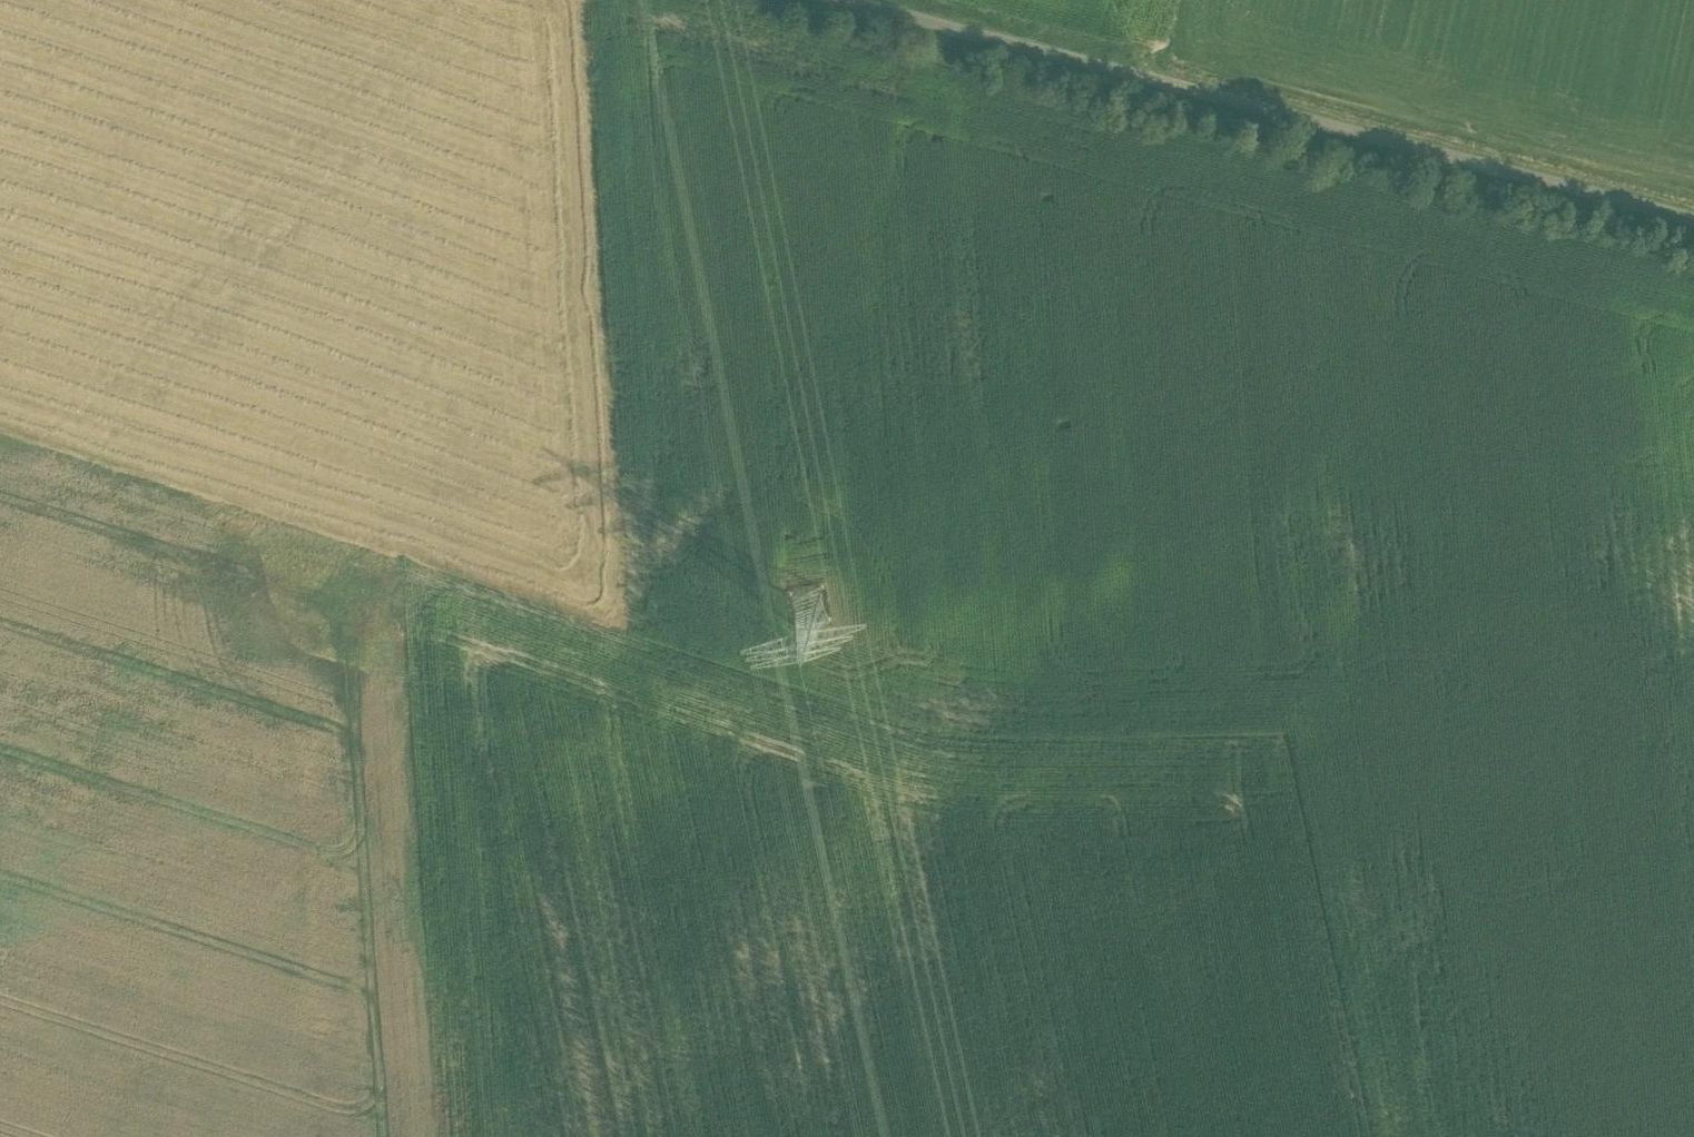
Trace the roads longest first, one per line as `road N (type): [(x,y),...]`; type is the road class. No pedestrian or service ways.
road 1 (unclassified): [(837,0),(1693,221)]

